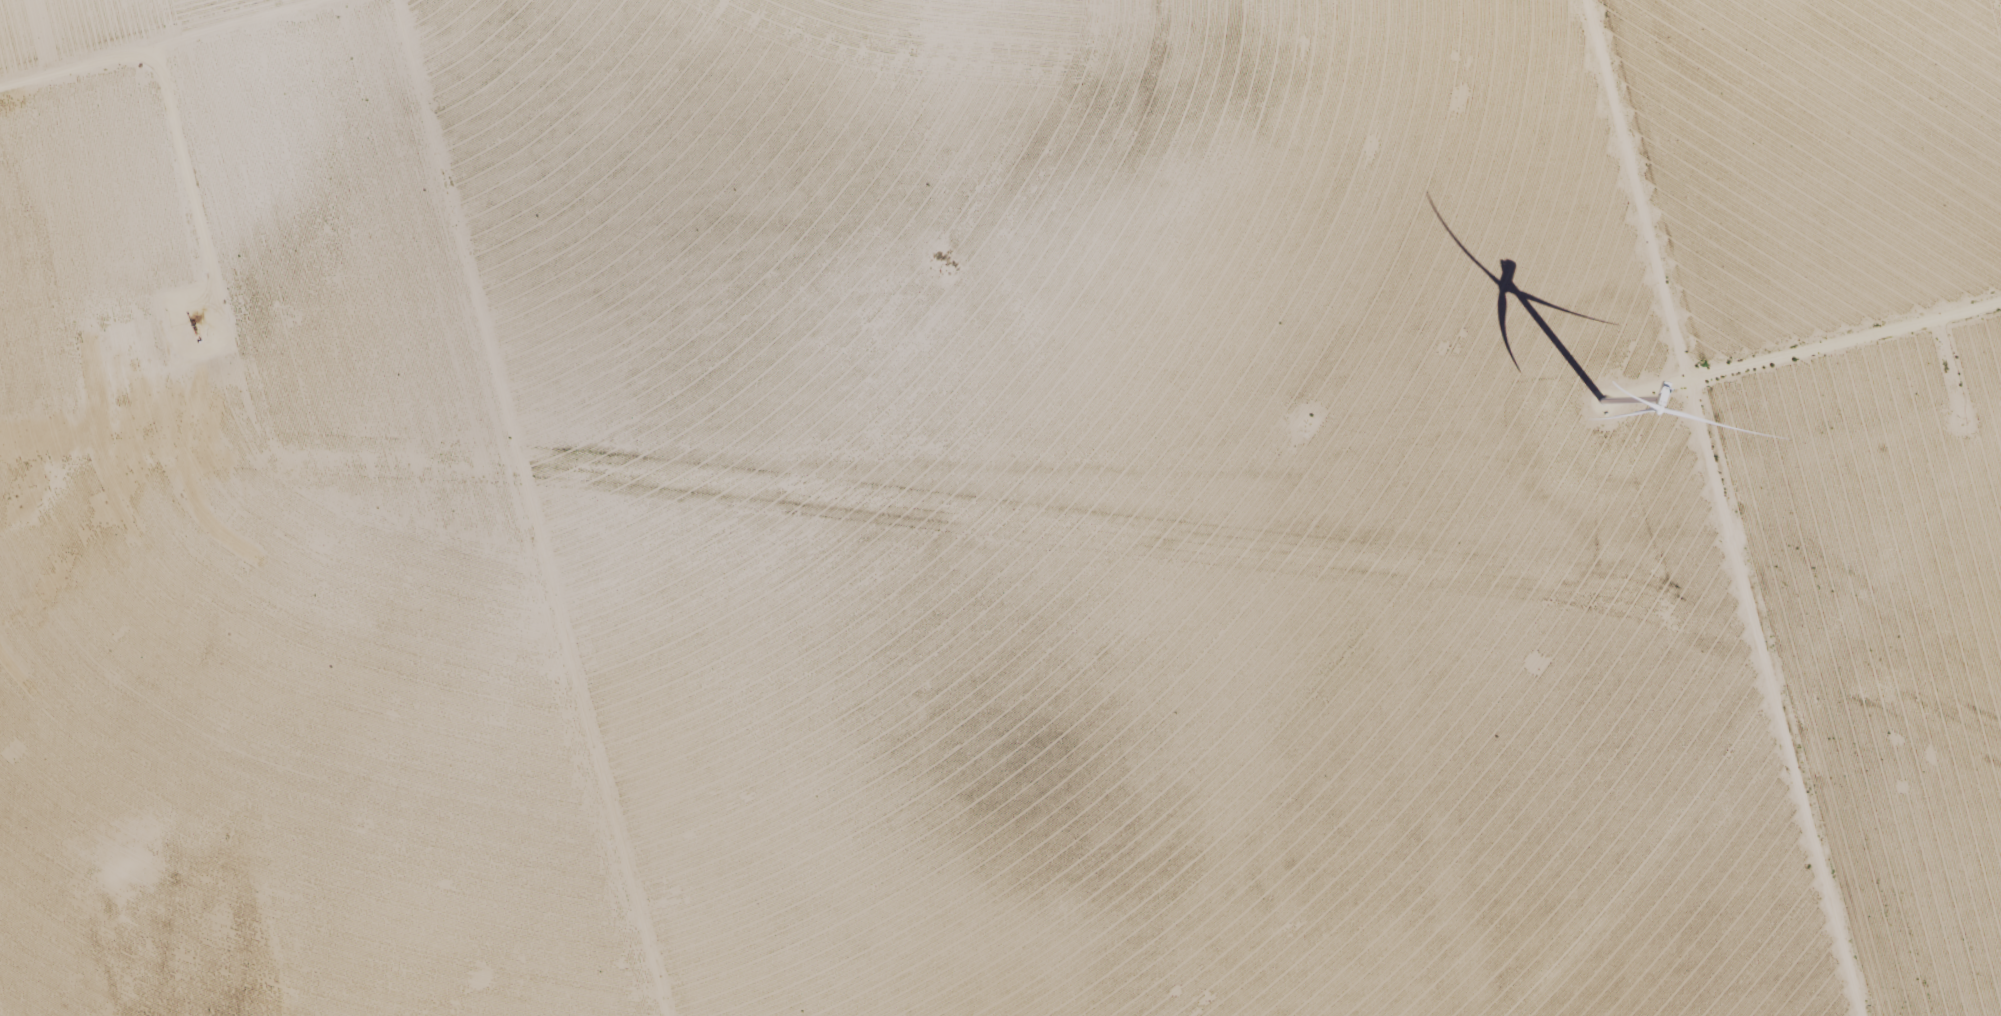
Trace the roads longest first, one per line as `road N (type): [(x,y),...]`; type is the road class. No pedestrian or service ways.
road 1 (track): [(657,1015),(400,69),(401,36),(480,0)]
road 2 (track): [(1832,1015),(1827,990),(1812,975),(1717,558),(1702,548),(1571,0)]

